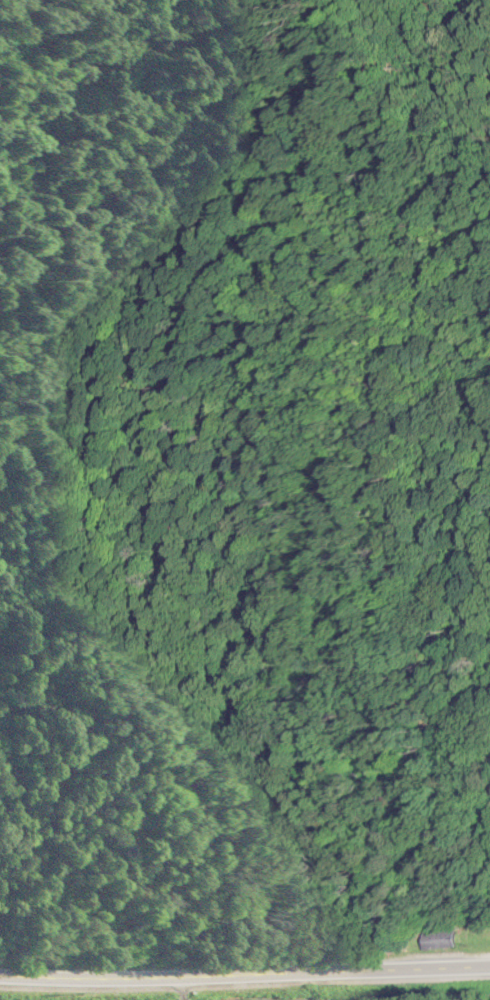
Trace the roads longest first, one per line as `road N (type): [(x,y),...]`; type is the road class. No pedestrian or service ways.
road 1 (secondary): [(489,969),(0,979)]

